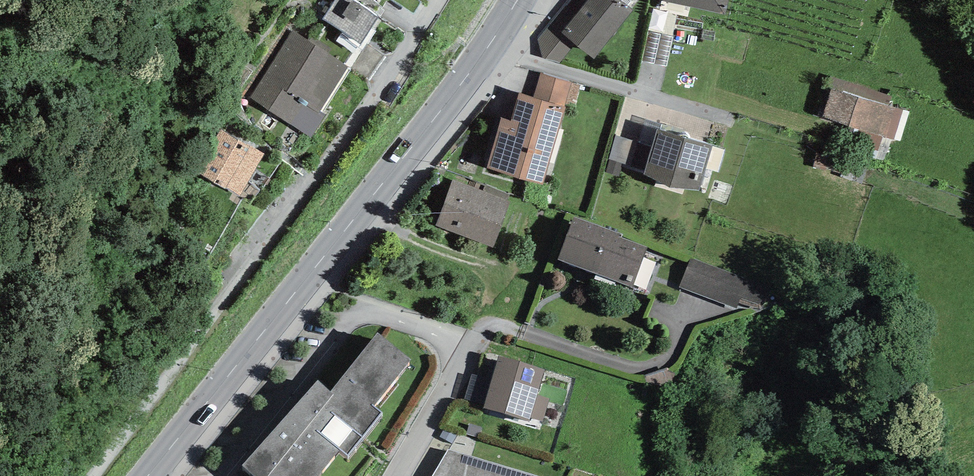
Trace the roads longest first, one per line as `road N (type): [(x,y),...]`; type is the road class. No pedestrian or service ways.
road 1 (residential): [(93,475),(436,0)]
road 2 (secondary): [(147,475),(488,48)]
road 3 (residential): [(488,48),(791,152)]
road 4 (residential): [(390,475),(473,338)]

